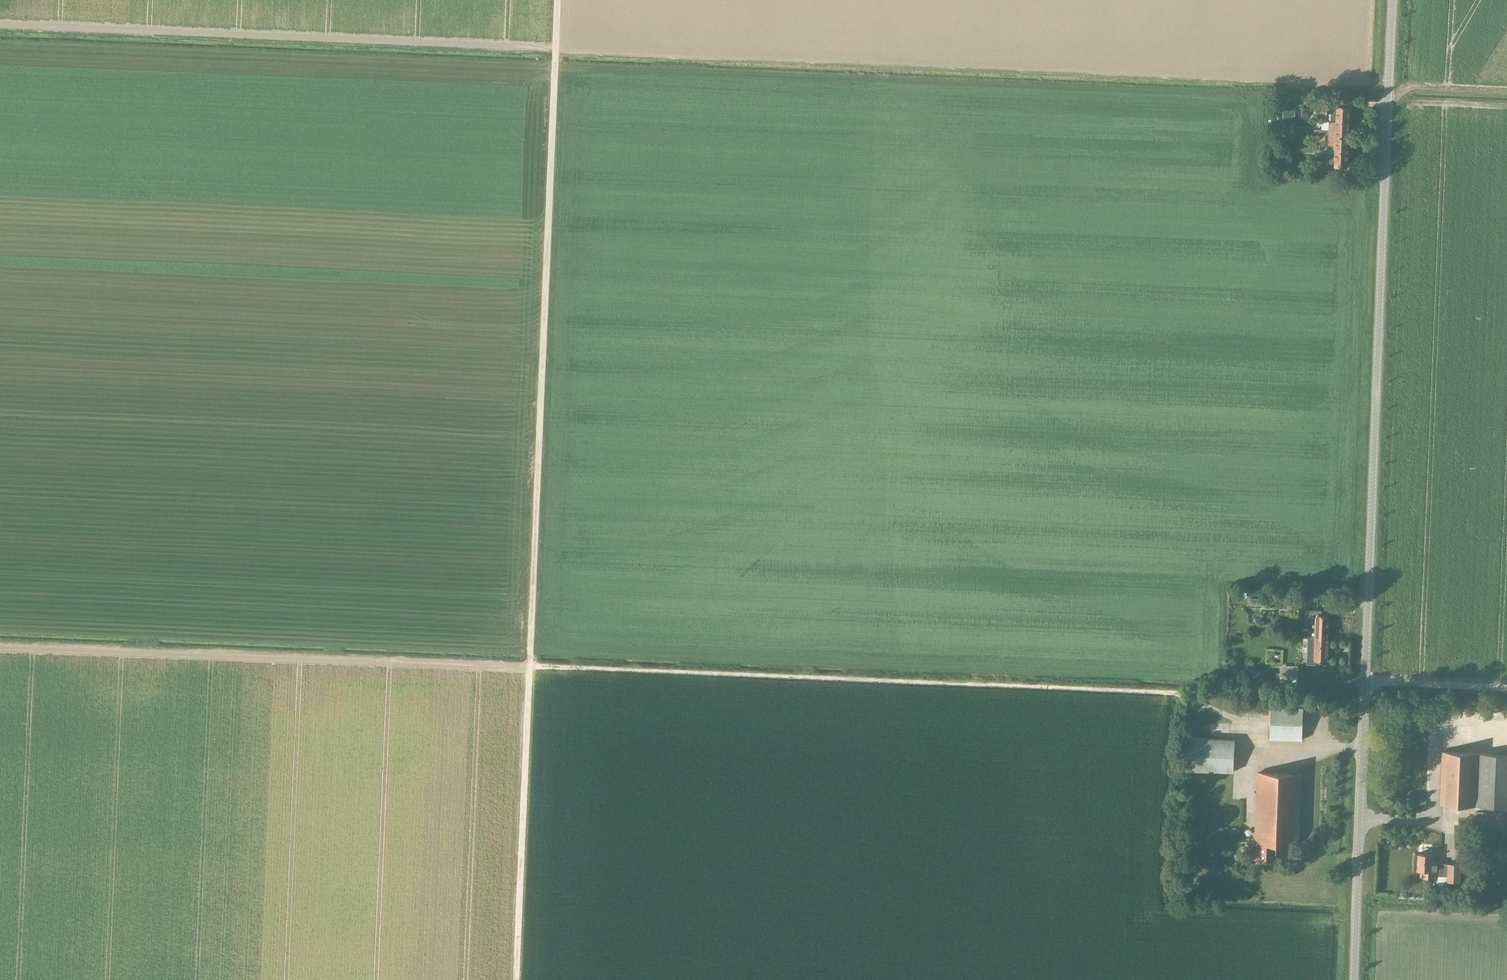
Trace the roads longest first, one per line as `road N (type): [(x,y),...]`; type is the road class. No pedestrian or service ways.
road 1 (unclassified): [(1354,979),(1392,0)]

